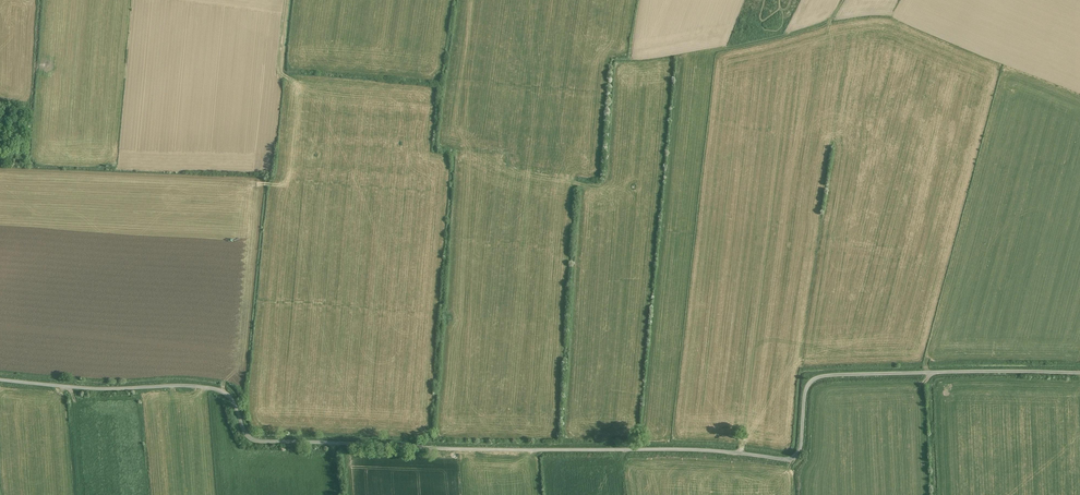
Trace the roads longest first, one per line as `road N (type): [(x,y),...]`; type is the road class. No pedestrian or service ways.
road 1 (unclassified): [(0,380),(207,387),(229,395),(246,432),(263,441),(788,459),(801,450),(808,388),(826,375),(1079,372)]

